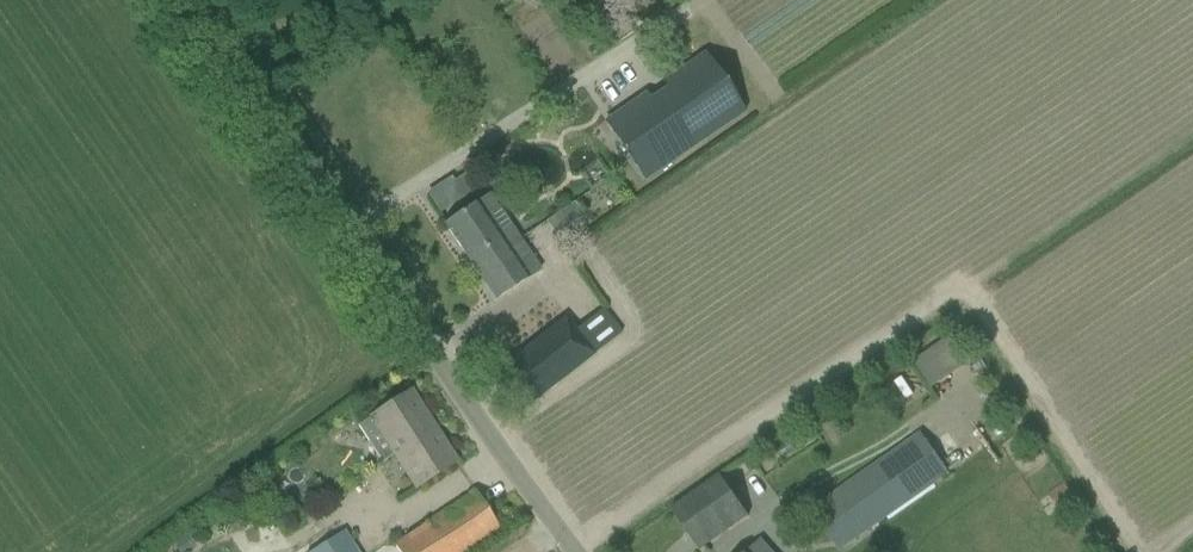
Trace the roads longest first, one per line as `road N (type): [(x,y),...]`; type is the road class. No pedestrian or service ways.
road 1 (unclassified): [(572,551),(182,0)]

